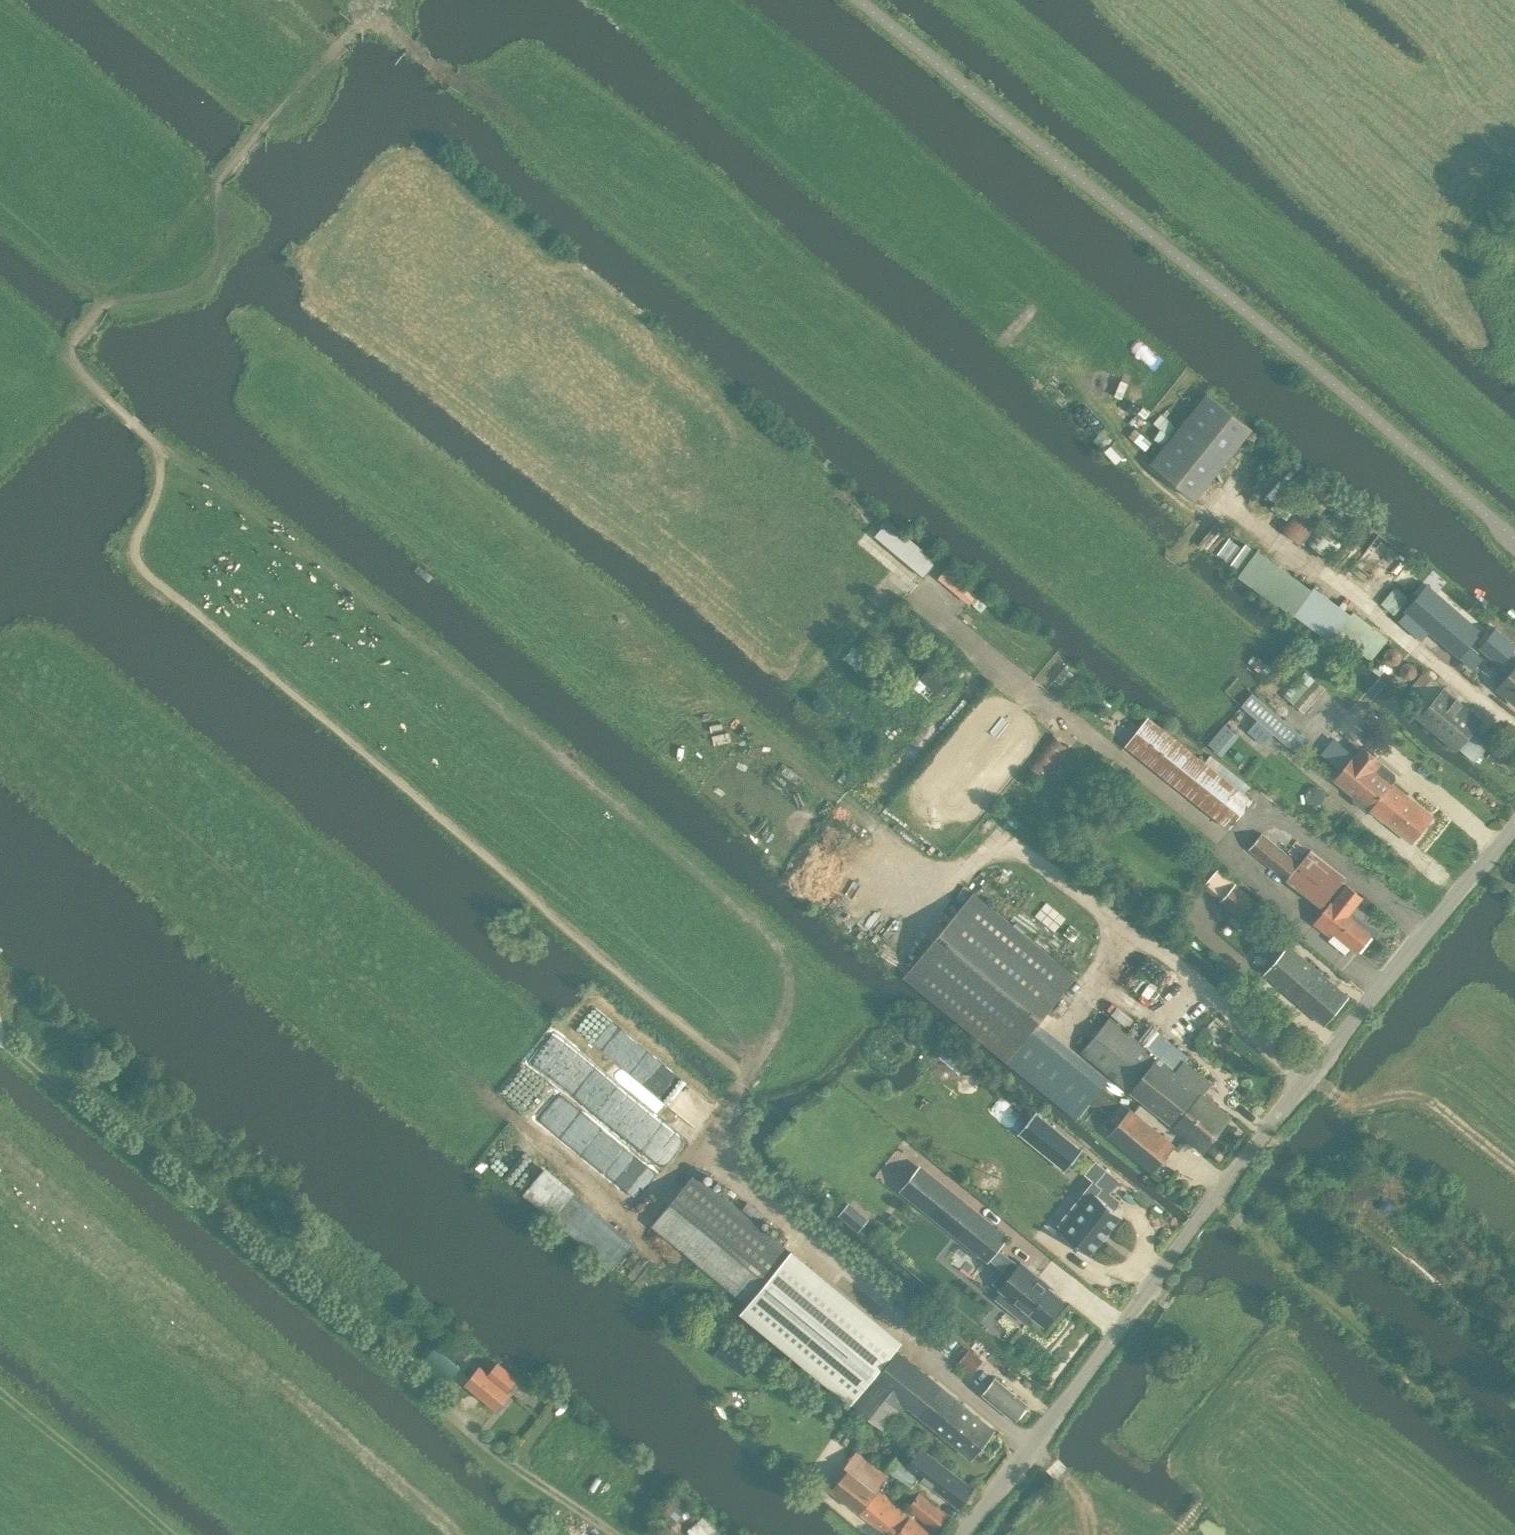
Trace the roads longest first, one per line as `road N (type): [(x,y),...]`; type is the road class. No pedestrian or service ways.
road 1 (unclassified): [(963,1534),(1213,1199),(1514,826)]
road 2 (track): [(1514,1169),(1425,1096),(1344,1101),(1312,1074)]
road 3 (track): [(1359,1327),(1213,1199)]
road 4 (track): [(1175,1534),(1215,1493),(1264,1534)]

